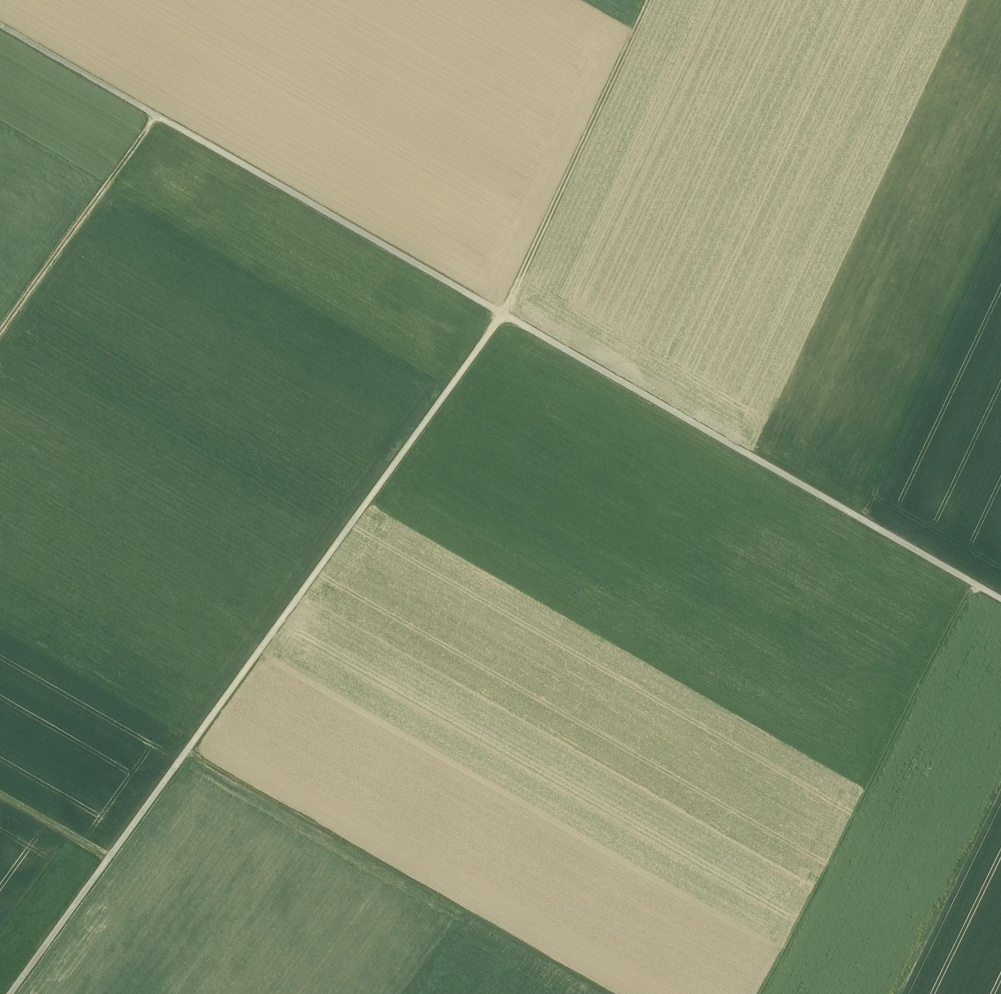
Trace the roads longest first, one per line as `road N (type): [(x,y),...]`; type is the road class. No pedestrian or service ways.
road 1 (track): [(11,993),(502,314)]
road 2 (track): [(502,314),(972,583)]
road 3 (track): [(186,753),(613,993)]
road 4 (track): [(762,993),(972,583)]
road 5 (track): [(156,118),(502,314)]
road 6 (track): [(653,0),(502,314)]
road 7 (track): [(0,334),(156,118)]
road 8 (track): [(0,29),(156,118)]

